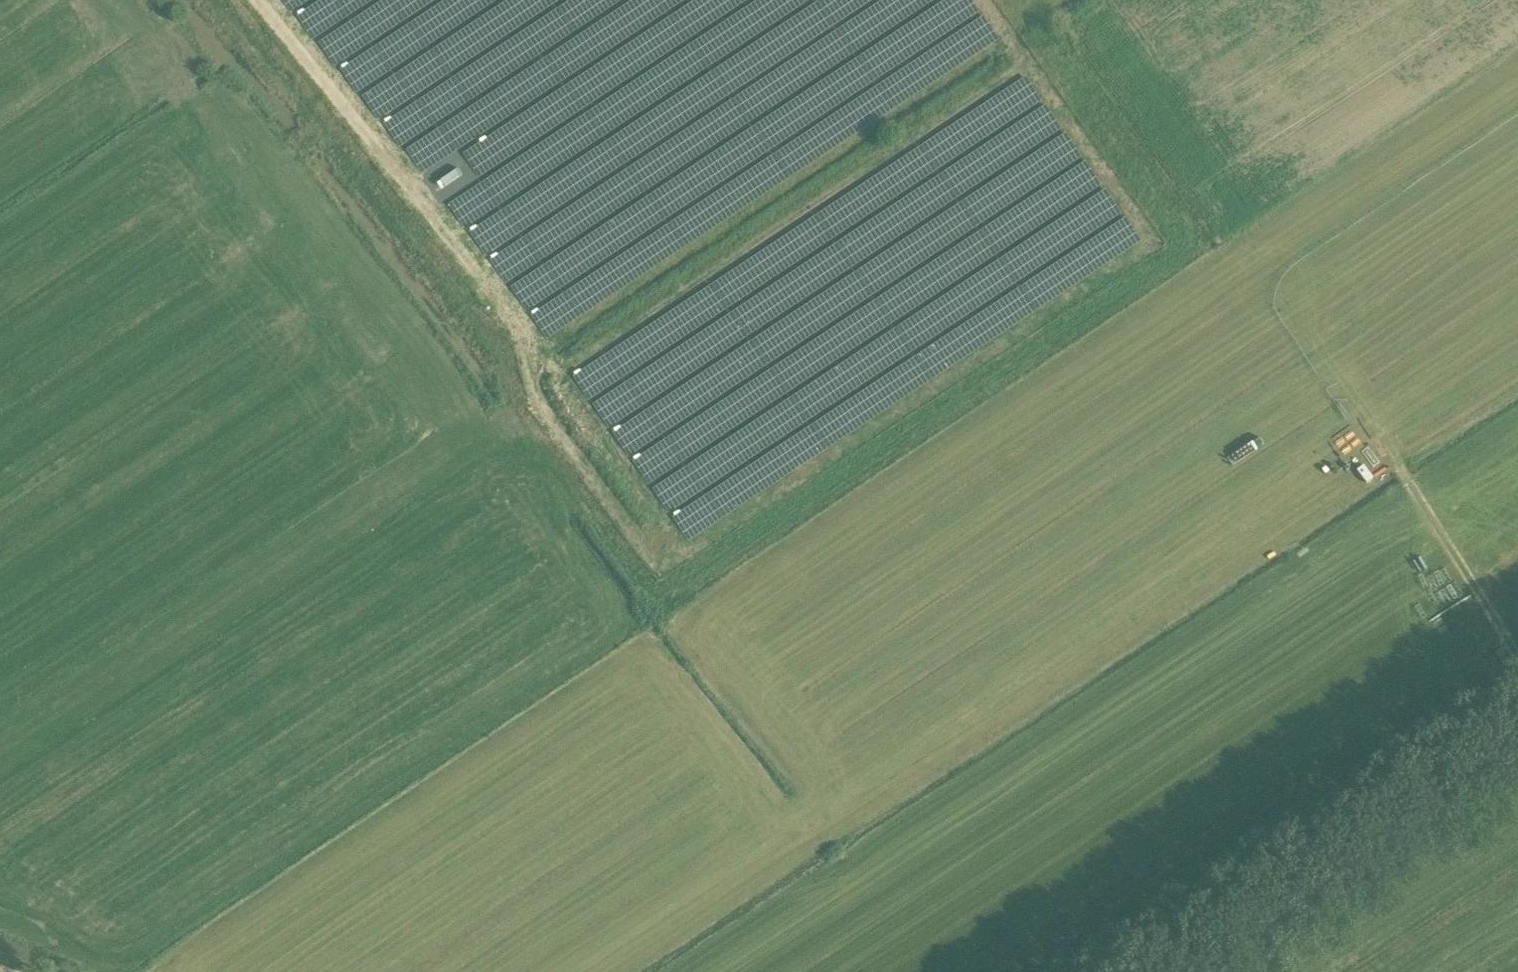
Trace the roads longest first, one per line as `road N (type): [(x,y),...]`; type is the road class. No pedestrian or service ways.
road 1 (tertiary): [(1171,971),(1517,742)]
road 2 (track): [(316,134),(0,354)]
road 3 (track): [(495,363),(316,134)]
road 4 (track): [(1396,462),(1517,658)]
road 5 (track): [(316,134),(200,0)]

